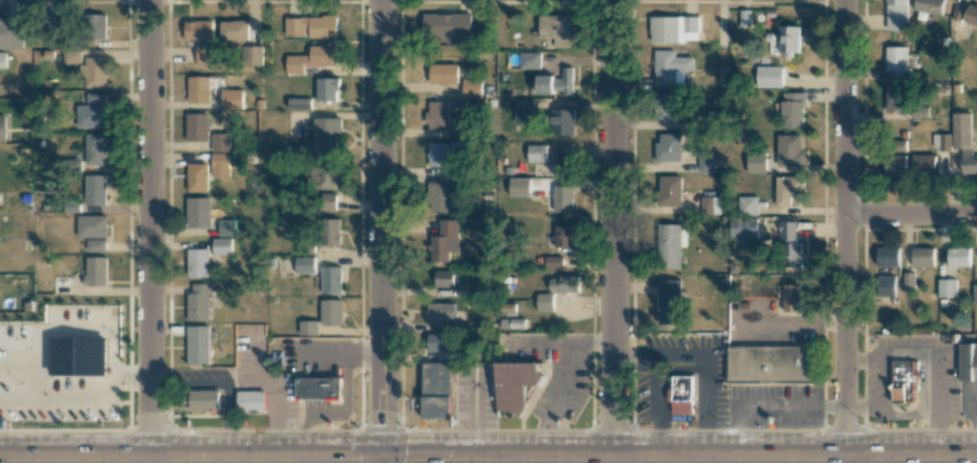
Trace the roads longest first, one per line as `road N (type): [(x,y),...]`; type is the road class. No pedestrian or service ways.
road 1 (primary): [(976,456),(0,456)]
road 2 (residential): [(851,0),(848,457)]
road 3 (residential): [(614,0),(615,457)]
road 4 (tertiary): [(381,0),(382,456)]
road 5 (residential): [(149,0),(150,456)]
road 6 (residential): [(976,218),(850,212)]

